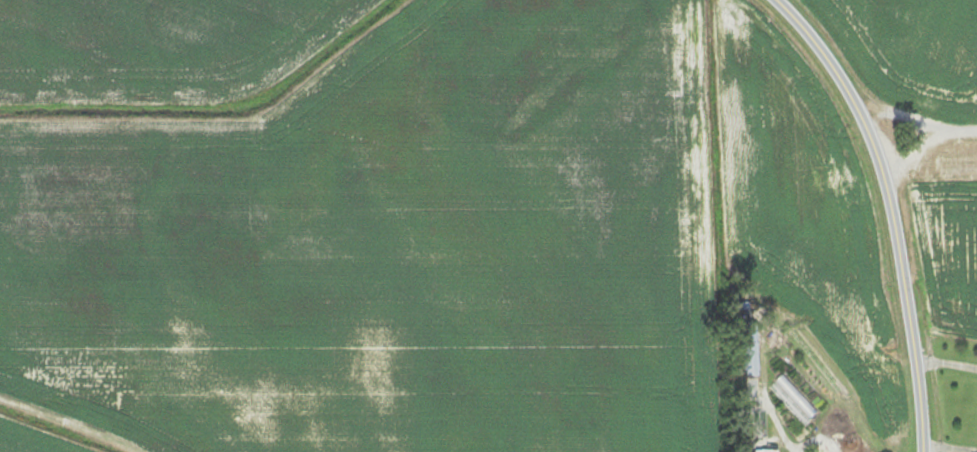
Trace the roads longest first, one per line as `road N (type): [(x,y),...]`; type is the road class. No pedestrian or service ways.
road 1 (tertiary): [(771,0),(840,82),(871,146),(906,300),(923,451)]

